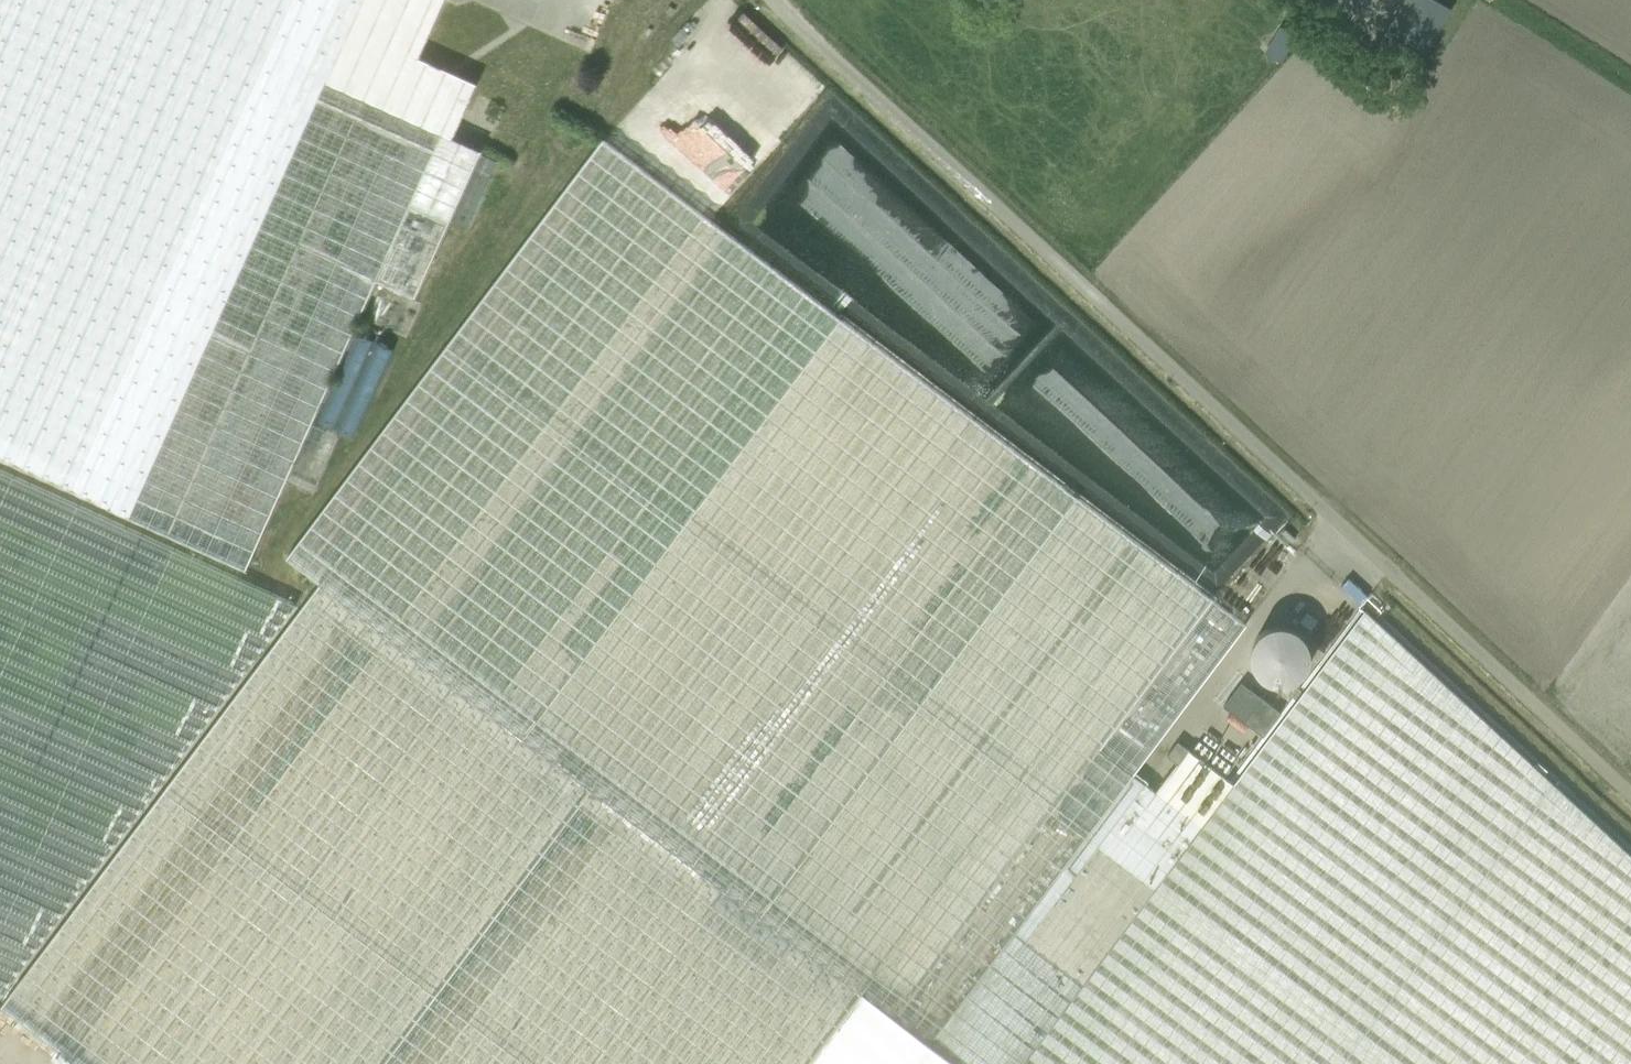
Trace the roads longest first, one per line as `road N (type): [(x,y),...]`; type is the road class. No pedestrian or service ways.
road 1 (unclassified): [(1630,794),(779,0)]

